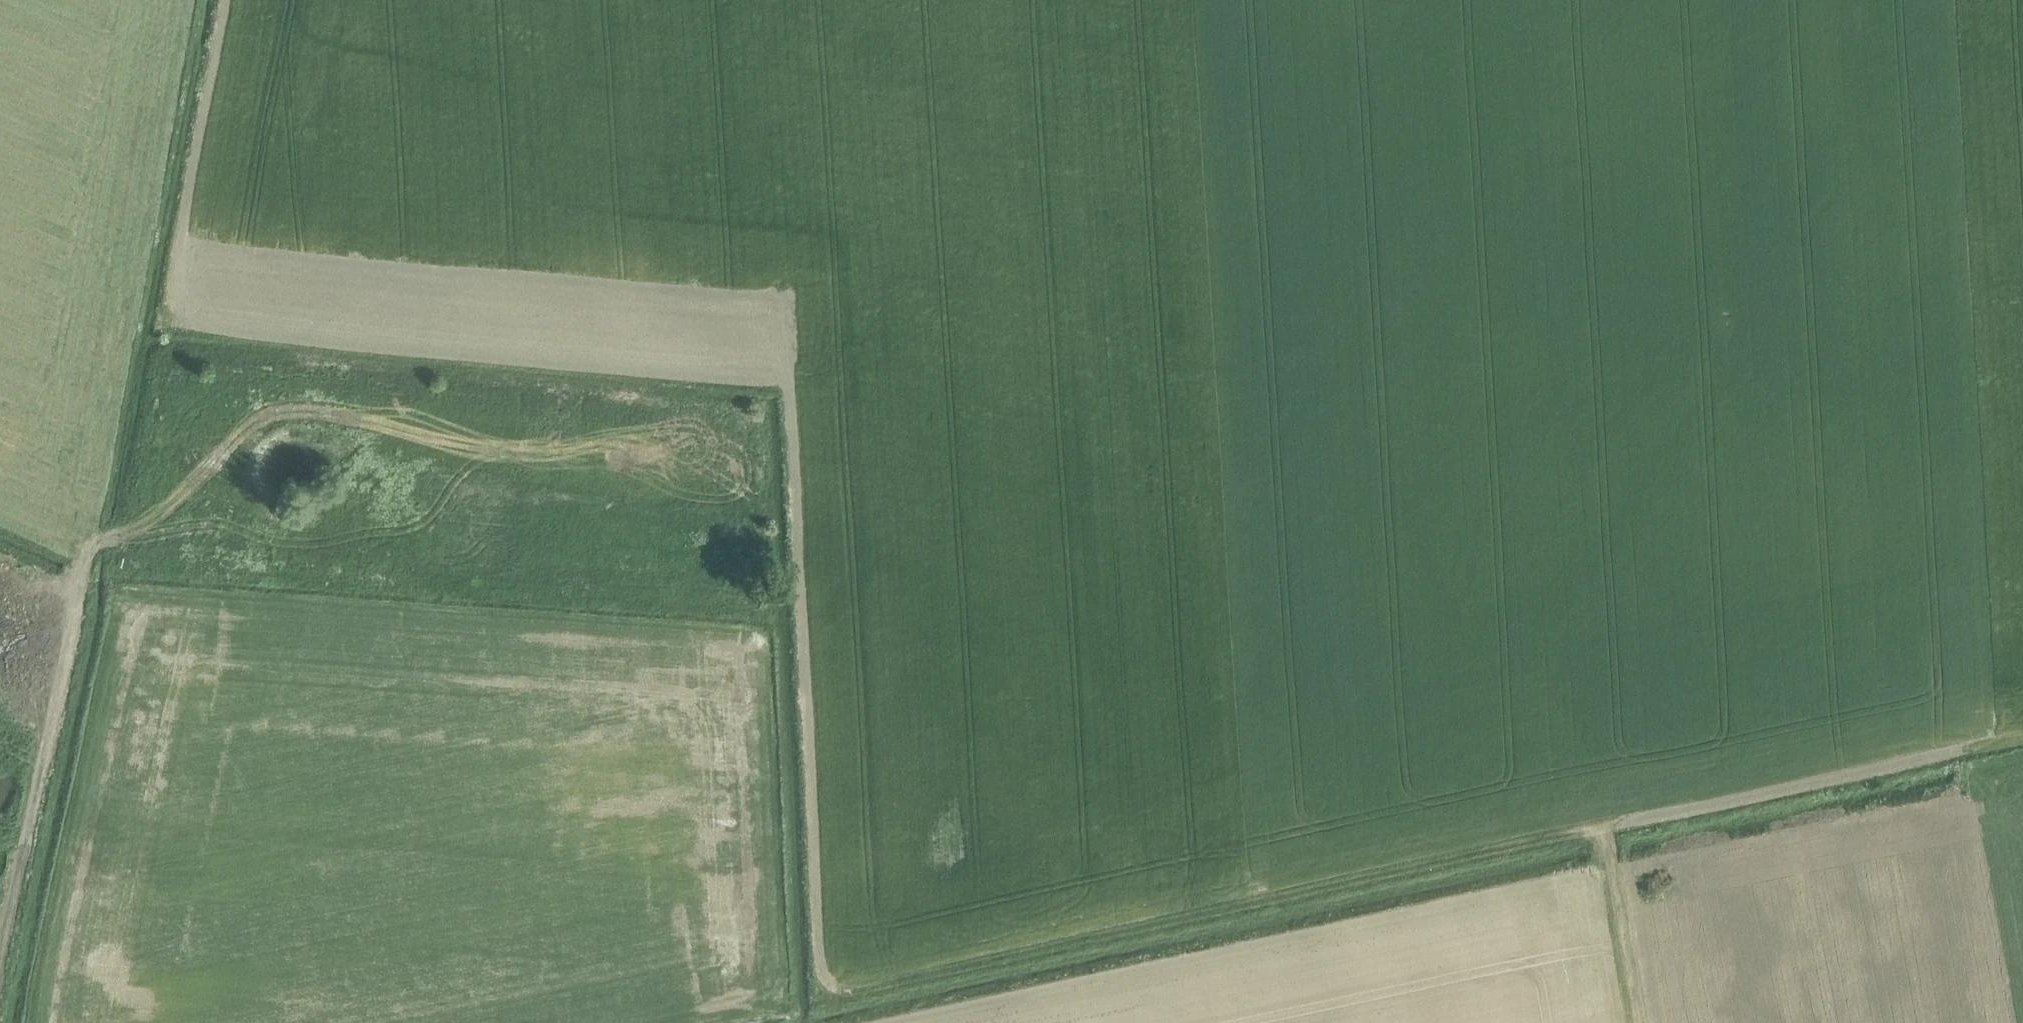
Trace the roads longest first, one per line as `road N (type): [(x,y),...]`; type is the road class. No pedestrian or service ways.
road 1 (track): [(0,1000),(75,596)]
road 2 (track): [(1638,1022),(1612,868)]

